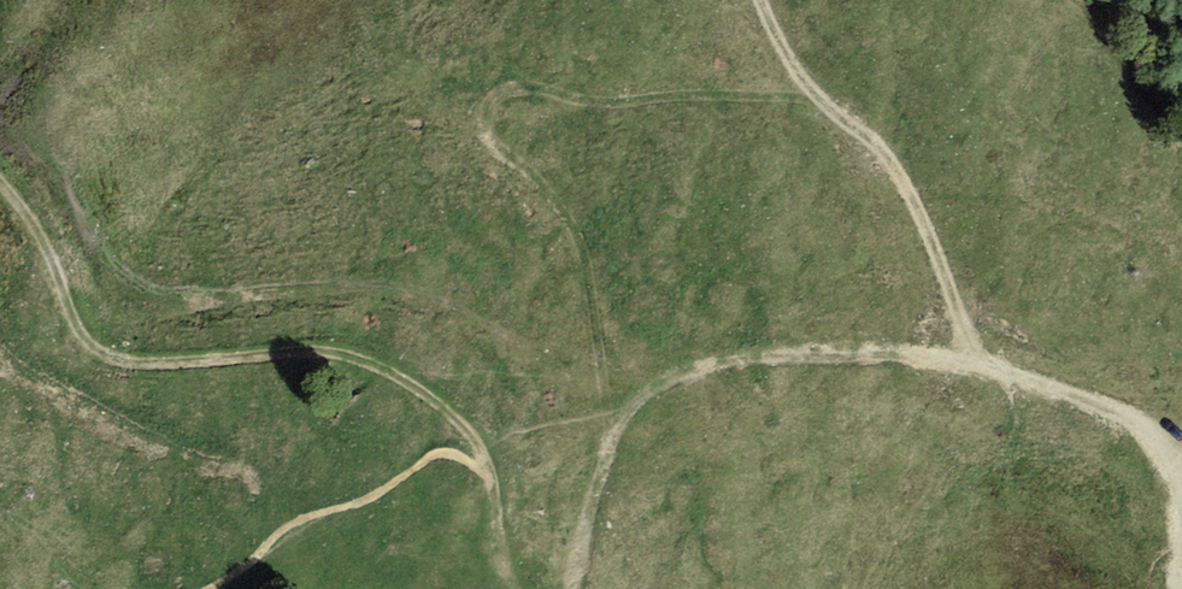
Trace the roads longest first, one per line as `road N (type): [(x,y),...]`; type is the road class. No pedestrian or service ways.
road 1 (track): [(0,184),(48,253),(76,329),(101,356),(147,363),(312,350),(348,357),(461,421),(489,469)]
road 2 (track): [(572,588),(619,423),(667,379),(844,348),(970,359)]
road 3 (track): [(762,0),(792,59),(902,175),(970,359)]
road 4 (track): [(970,359),(1104,407),(1162,450),(1179,516),(1177,588)]
road 5 (track): [(489,469),(514,588)]

